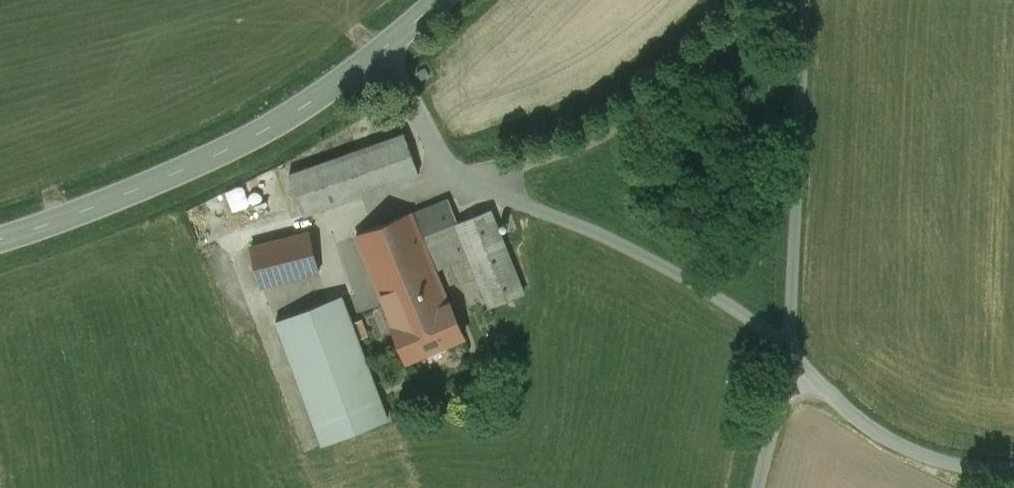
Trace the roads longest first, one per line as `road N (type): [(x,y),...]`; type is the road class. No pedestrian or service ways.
road 1 (tertiary): [(391,43),(247,141),(0,238)]
road 2 (unclassified): [(789,355),(762,328),(667,272),(470,173)]
road 3 (unclassified): [(806,0),(789,355)]
road 4 (unclassified): [(749,0),(645,97),(563,145),(470,173)]
road 5 (unclassified): [(1013,468),(975,469),(925,455),(875,426),(789,355)]
road 6 (unclassified): [(470,173),(441,154),(391,43)]
road 7 (unclassified): [(789,355),(758,487)]

